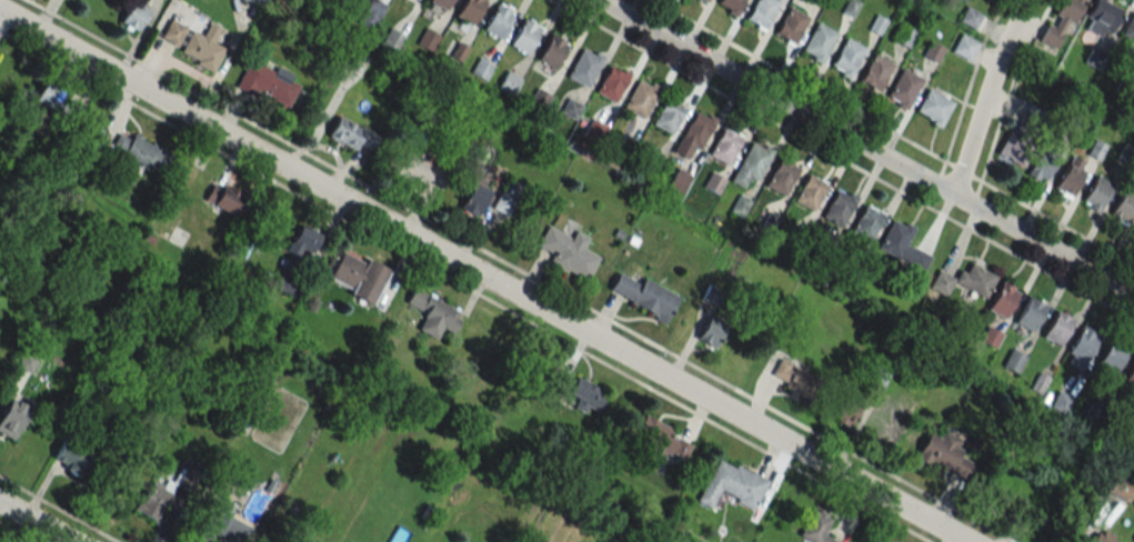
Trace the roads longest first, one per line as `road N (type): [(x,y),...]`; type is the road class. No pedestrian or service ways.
road 1 (residential): [(0,7),(978,541)]
road 2 (residential): [(602,0),(1133,292)]
road 3 (residential): [(955,194),(987,89),(1029,0)]

